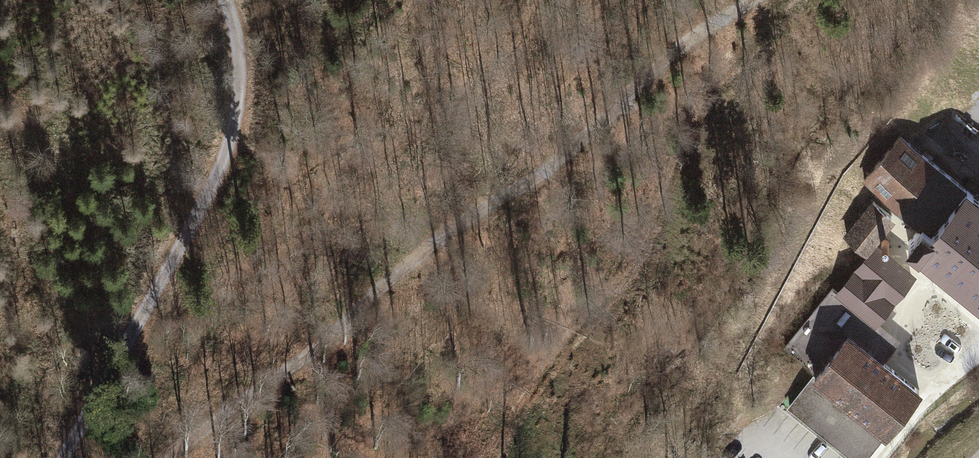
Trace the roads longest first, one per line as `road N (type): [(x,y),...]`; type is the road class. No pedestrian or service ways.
road 1 (track): [(752,0),(685,40),(563,161),(435,237),(337,334),(252,391),(176,457)]
road 2 (track): [(68,457),(189,239),(231,142),(242,82),(225,0)]

